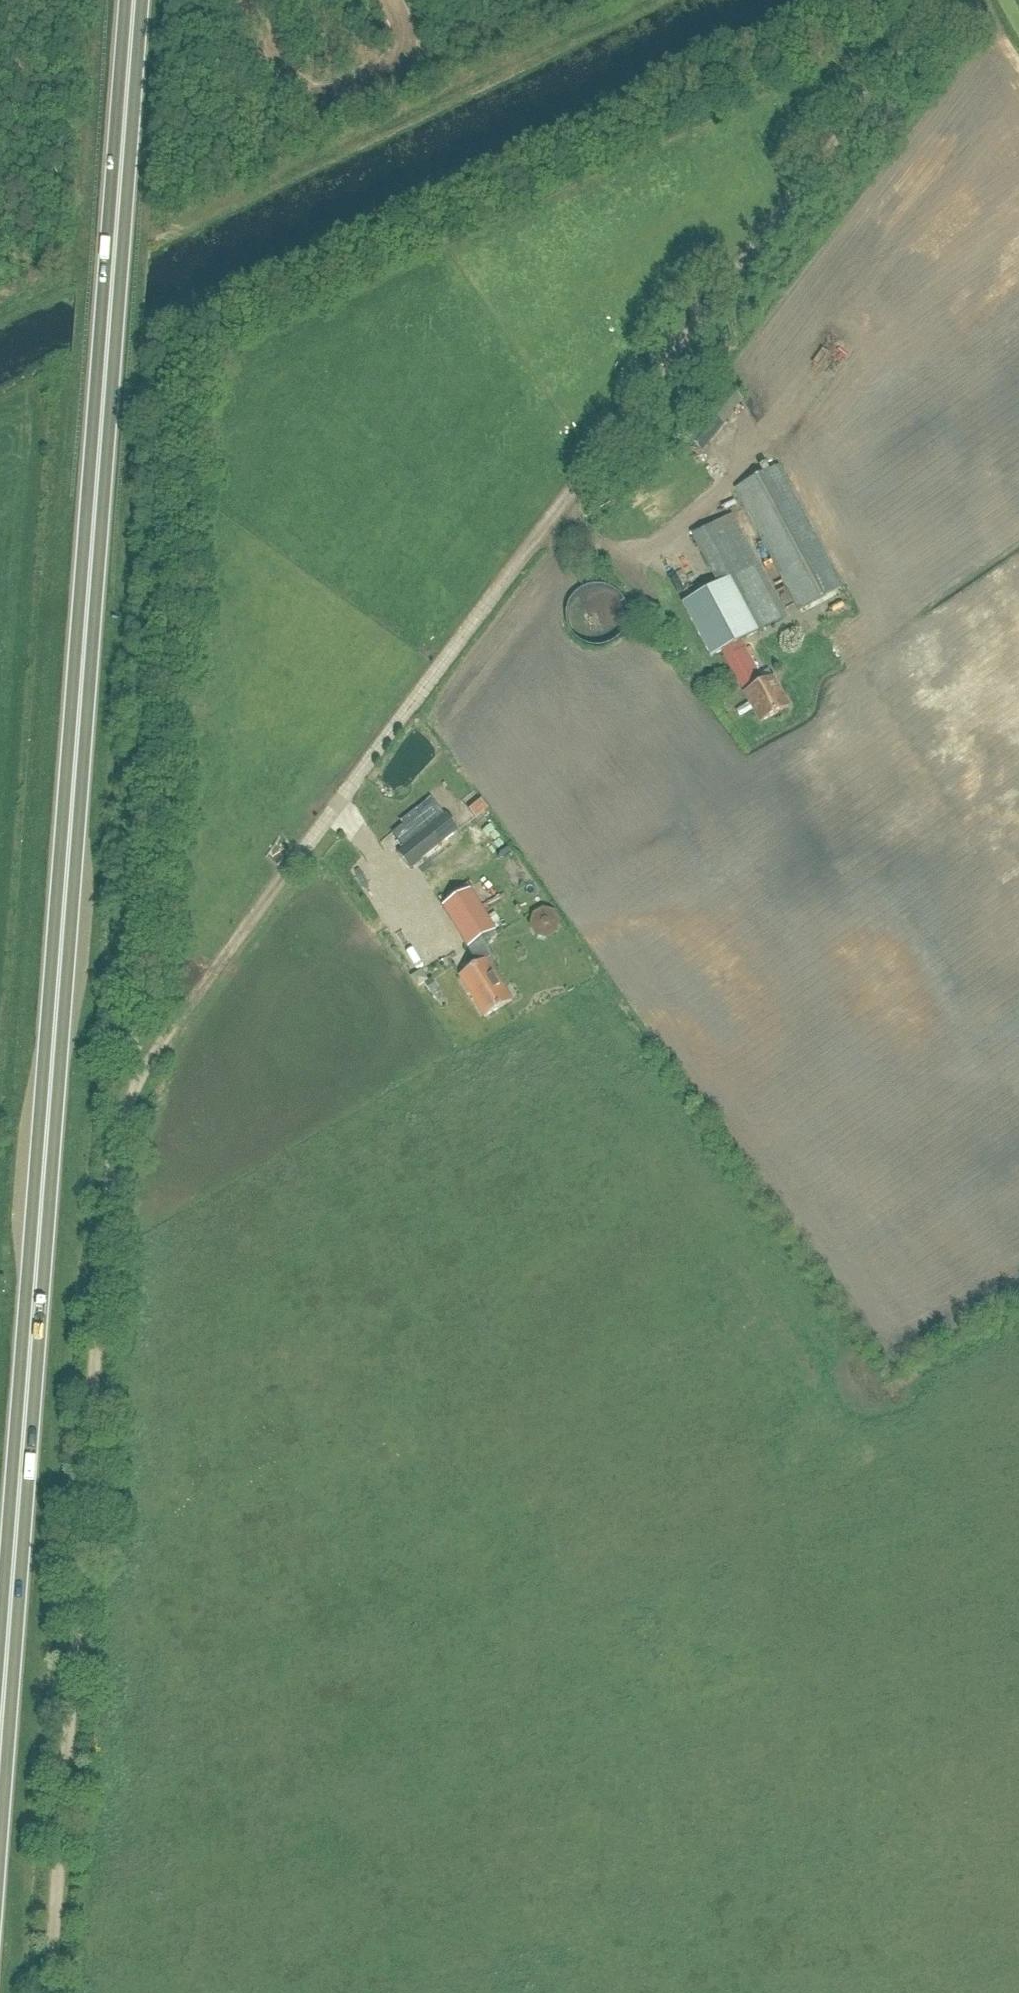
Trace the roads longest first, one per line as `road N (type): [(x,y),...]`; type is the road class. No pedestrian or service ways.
road 1 (trunk): [(0,1730),(137,0)]
road 2 (unclassified): [(932,0),(295,861)]
road 3 (track): [(138,1081),(109,1184),(60,1732),(47,1992)]
road 4 (track): [(295,861),(138,1081)]

